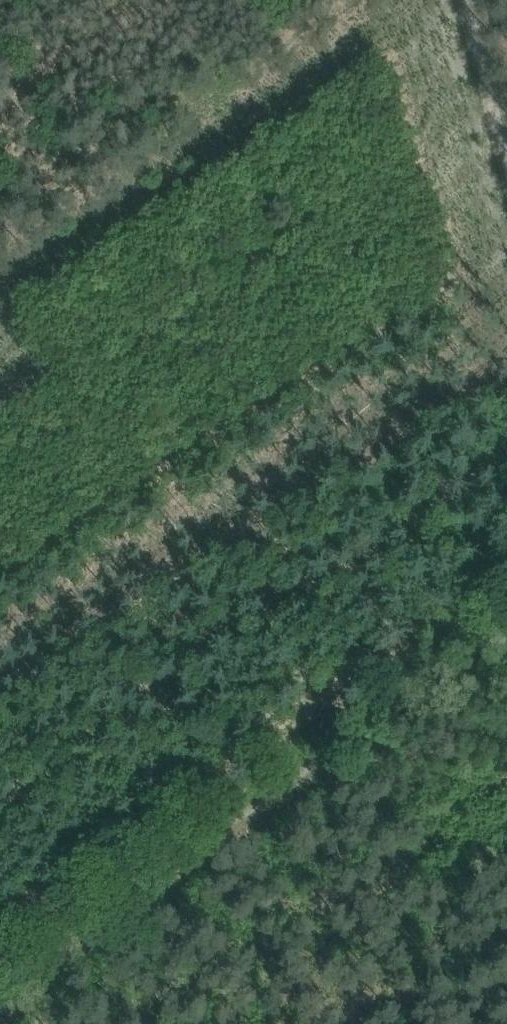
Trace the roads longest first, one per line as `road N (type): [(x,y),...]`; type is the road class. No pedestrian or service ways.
road 1 (track): [(506,626),(0,982)]
road 2 (track): [(464,0),(506,171)]

